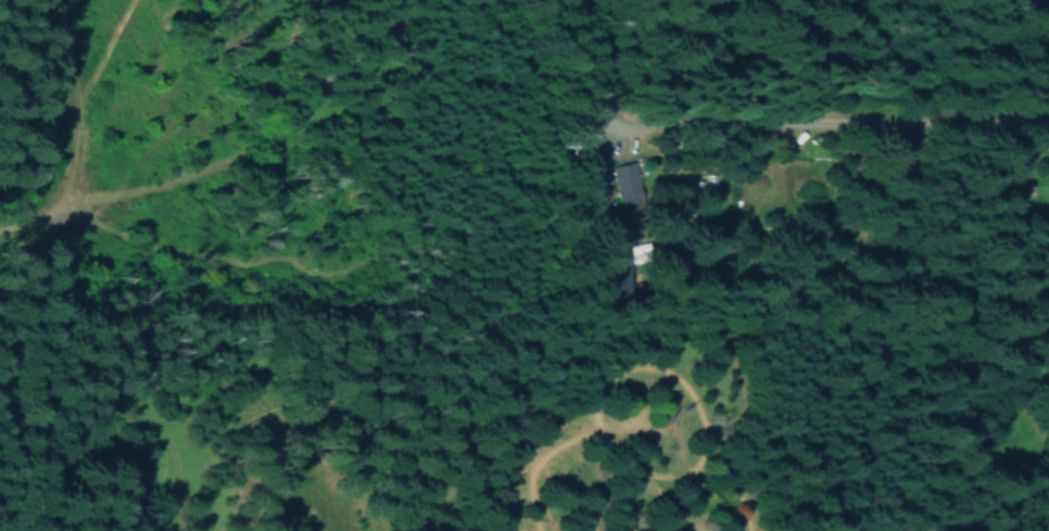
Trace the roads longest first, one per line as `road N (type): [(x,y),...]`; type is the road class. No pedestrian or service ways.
road 1 (residential): [(1048,124),(775,124)]

